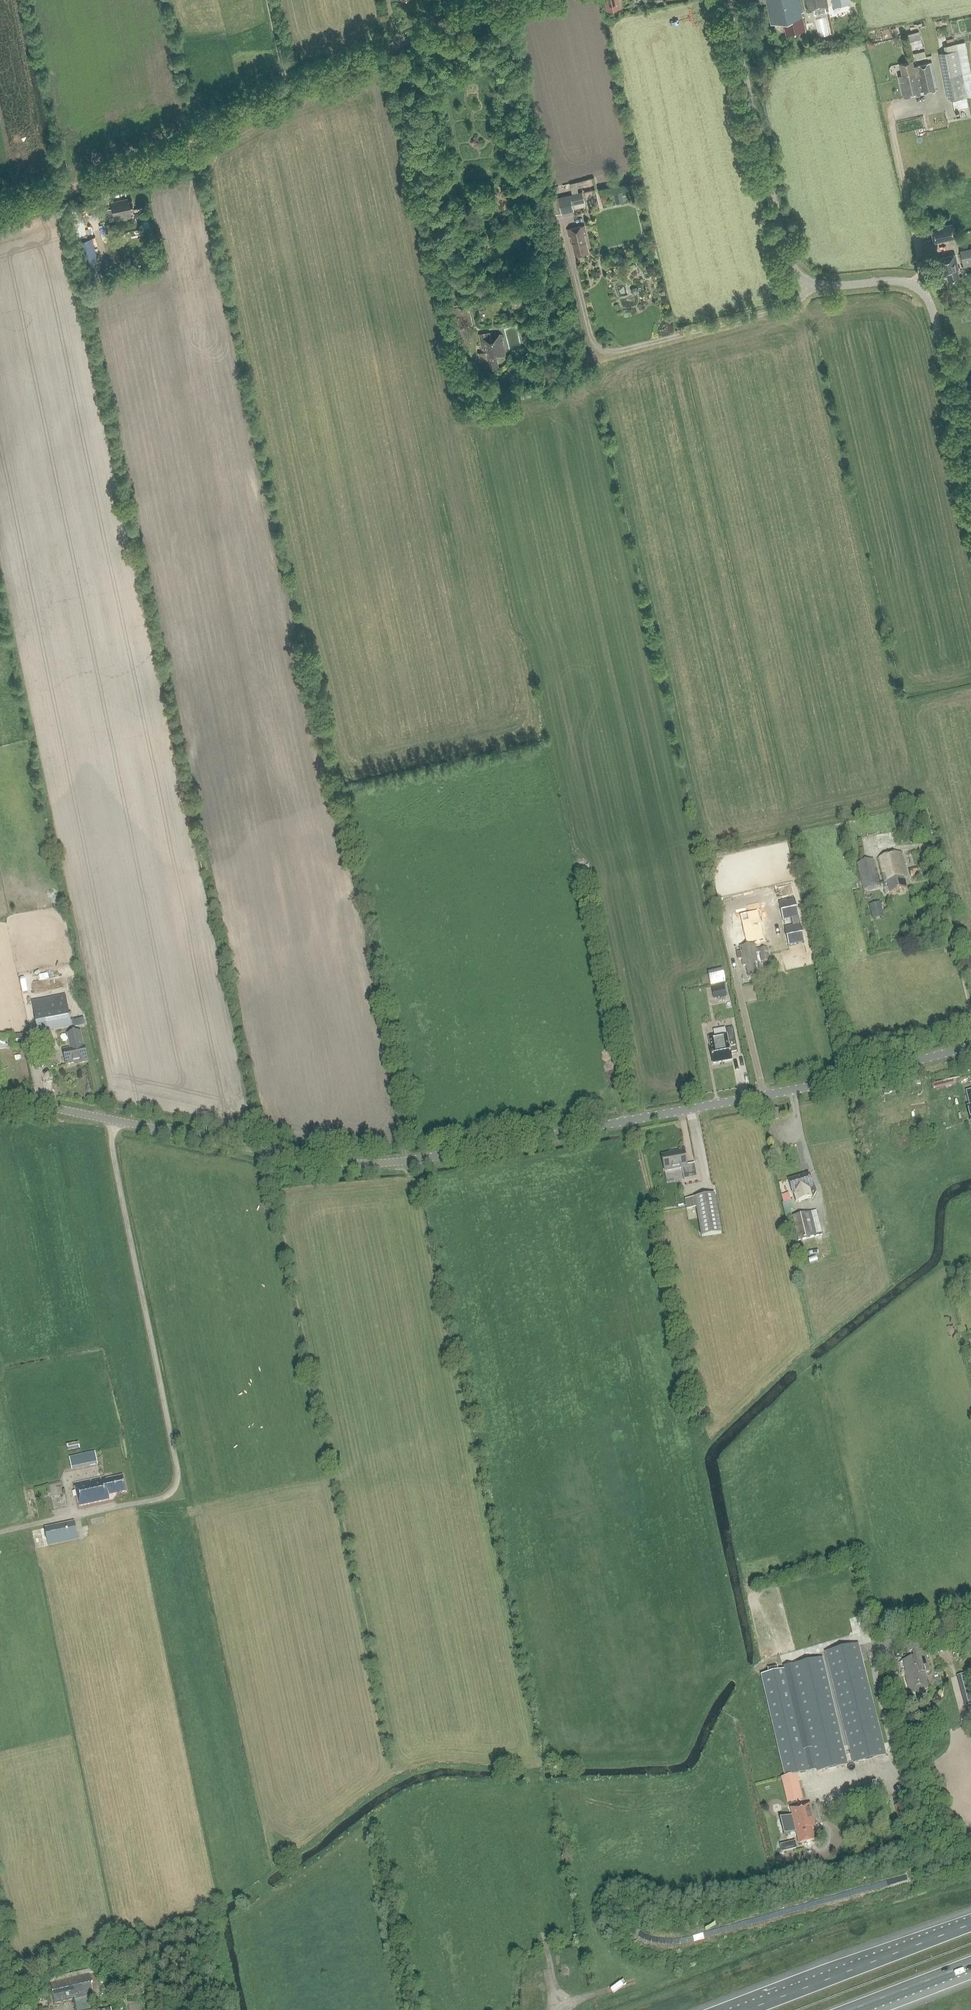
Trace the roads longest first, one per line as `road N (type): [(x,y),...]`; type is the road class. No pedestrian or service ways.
road 1 (unclassified): [(970,1046),(762,1096),(371,1166),(0,1098)]
road 2 (residential): [(970,471),(926,296),(904,281),(814,284),(787,252),(727,0)]
road 3 (track): [(111,1120),(176,1478),(153,1500),(0,1530)]
road 4 (unclassified): [(0,210),(101,178),(261,98),(498,0)]
road 5 (track): [(814,284),(794,308),(609,353),(590,331),(562,222)]
road 6 (unclassified): [(822,1794),(897,1771),(873,1648),(908,1633),(970,1623)]
road 7 (motorway): [(970,1923),(746,2009)]
road 8 (track): [(913,286),(921,265),(889,113),(939,102)]
road 9 (motorway): [(849,2009),(970,1963)]

